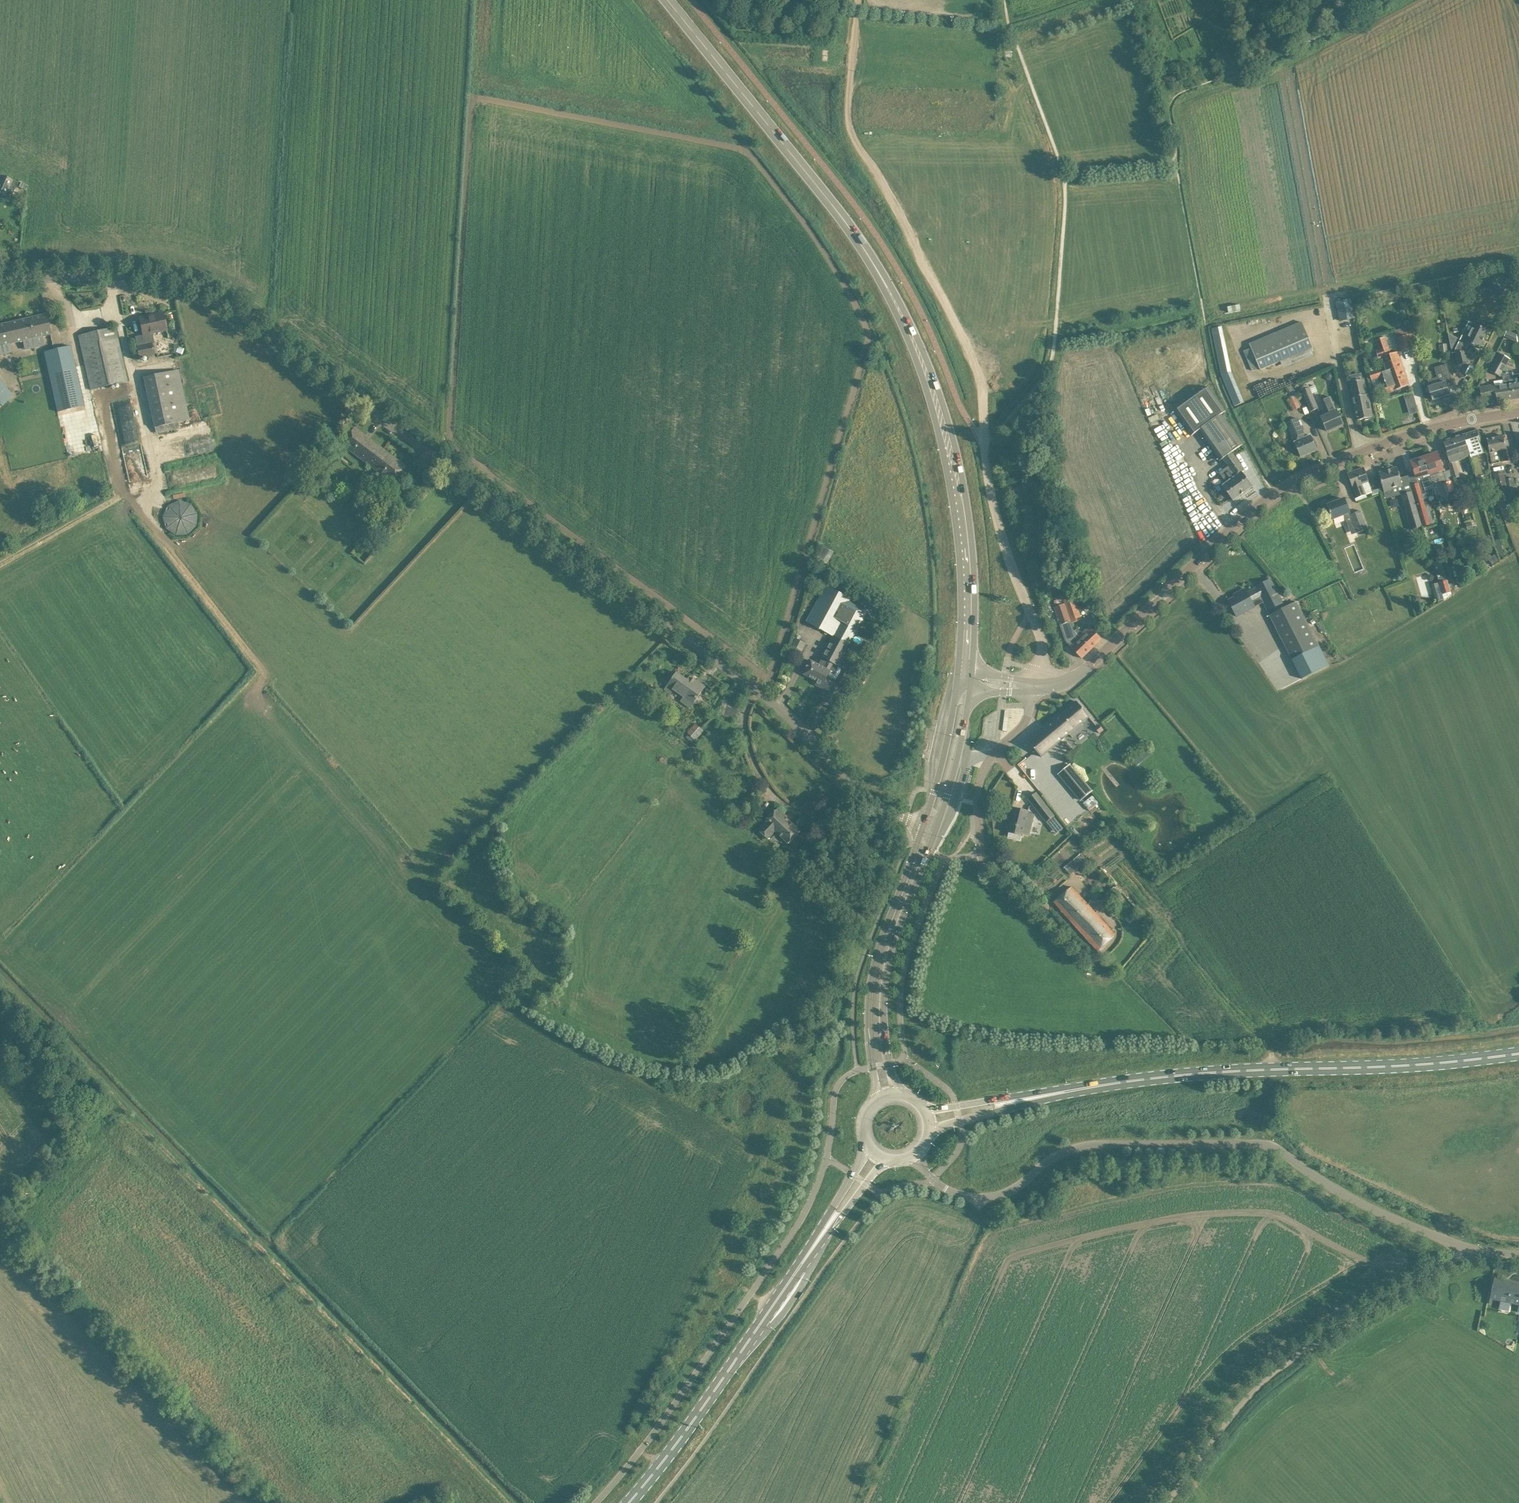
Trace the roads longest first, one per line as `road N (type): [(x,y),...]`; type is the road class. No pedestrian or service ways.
road 1 (unclassified): [(924,824),(868,799),(759,694),(217,291),(190,277),(157,274),(0,275)]
road 2 (secondary): [(964,679),(960,501),(904,316),(862,246),(668,0)]
road 3 (unclassified): [(1037,685),(1041,643),(996,520),(983,443),(984,384),(851,132),(858,0)]
road 4 (unclassified): [(1462,1247),(1263,1142),(1073,1149),(1020,1185),(980,1198),(946,1188),(914,1155)]
road 5 (unclassified): [(1037,685),(1066,685),(1085,671),(1271,494),(1380,444),(1472,420)]
road 6 (primary): [(1518,1053),(1194,1073),(1042,1095)]
road 7 (unclassified): [(1167,1502),(1267,1377),(1462,1247)]
road 8 (residential): [(1096,966),(1043,907),(981,856),(982,772),(1028,716),(1037,685)]
road 9 (primary): [(628,1502),(828,1224)]
road 10 (secondary): [(924,824),(872,969),(878,1100)]
road 11 (secondary): [(899,1094),(885,1031),(888,962),(937,828)]
road 12 (secondary): [(937,828),(969,700),(964,679)]
road 13 (secondary): [(964,679),(924,824)]
road 14 (residential): [(1518,294),(1470,393),(1472,420)]
road 15 (primary): [(928,1135),(1042,1095)]

